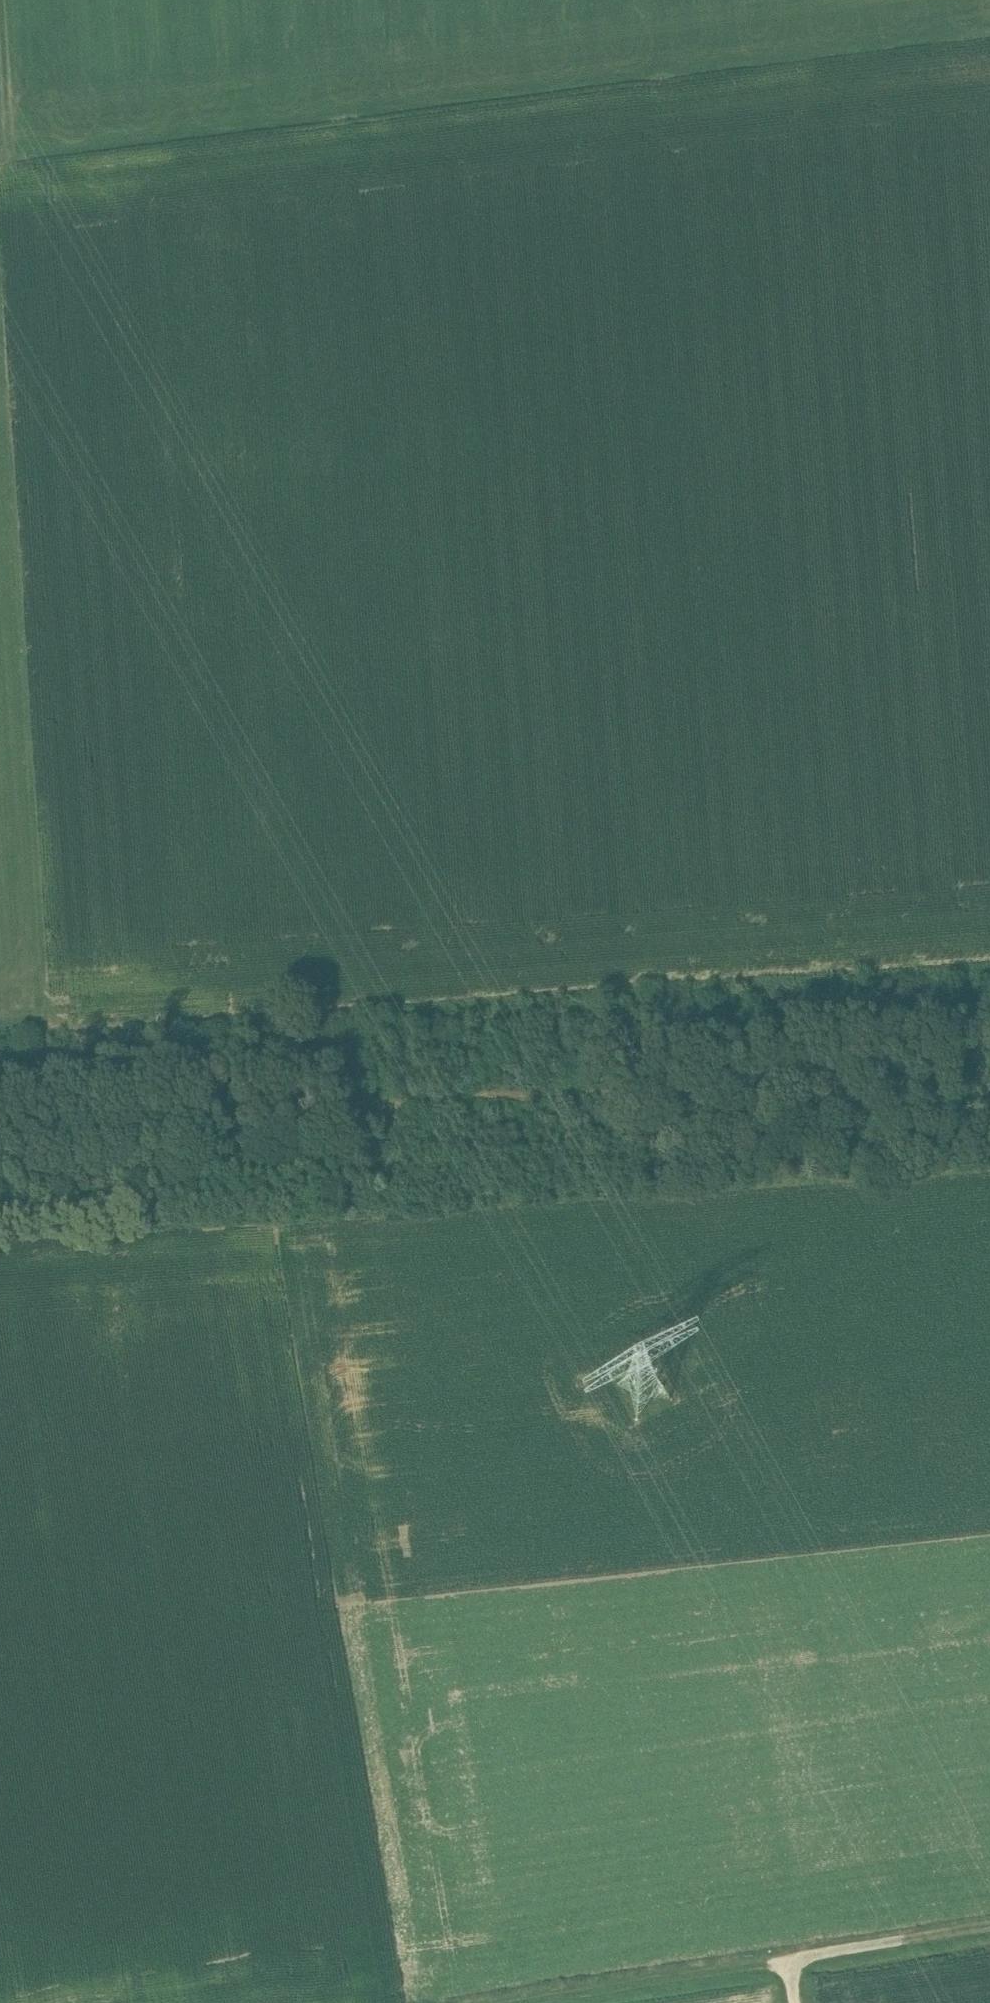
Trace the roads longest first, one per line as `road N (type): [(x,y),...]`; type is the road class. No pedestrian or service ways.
road 1 (track): [(0,174),(806,76),(800,0)]
road 2 (track): [(794,2002),(789,1973),(799,1962),(979,1933)]

